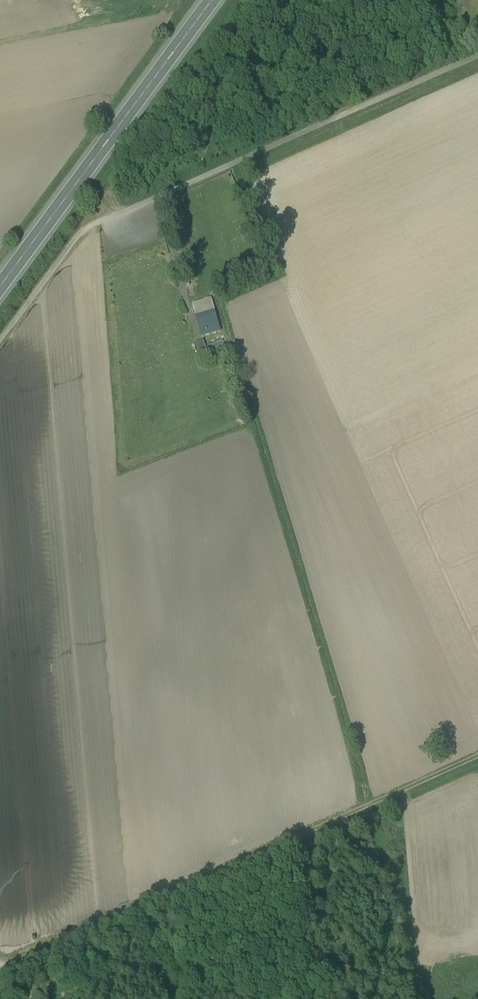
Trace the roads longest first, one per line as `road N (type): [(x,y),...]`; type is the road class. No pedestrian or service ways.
road 1 (track): [(477,754),(0,965)]
road 2 (primary): [(0,287),(212,0)]

